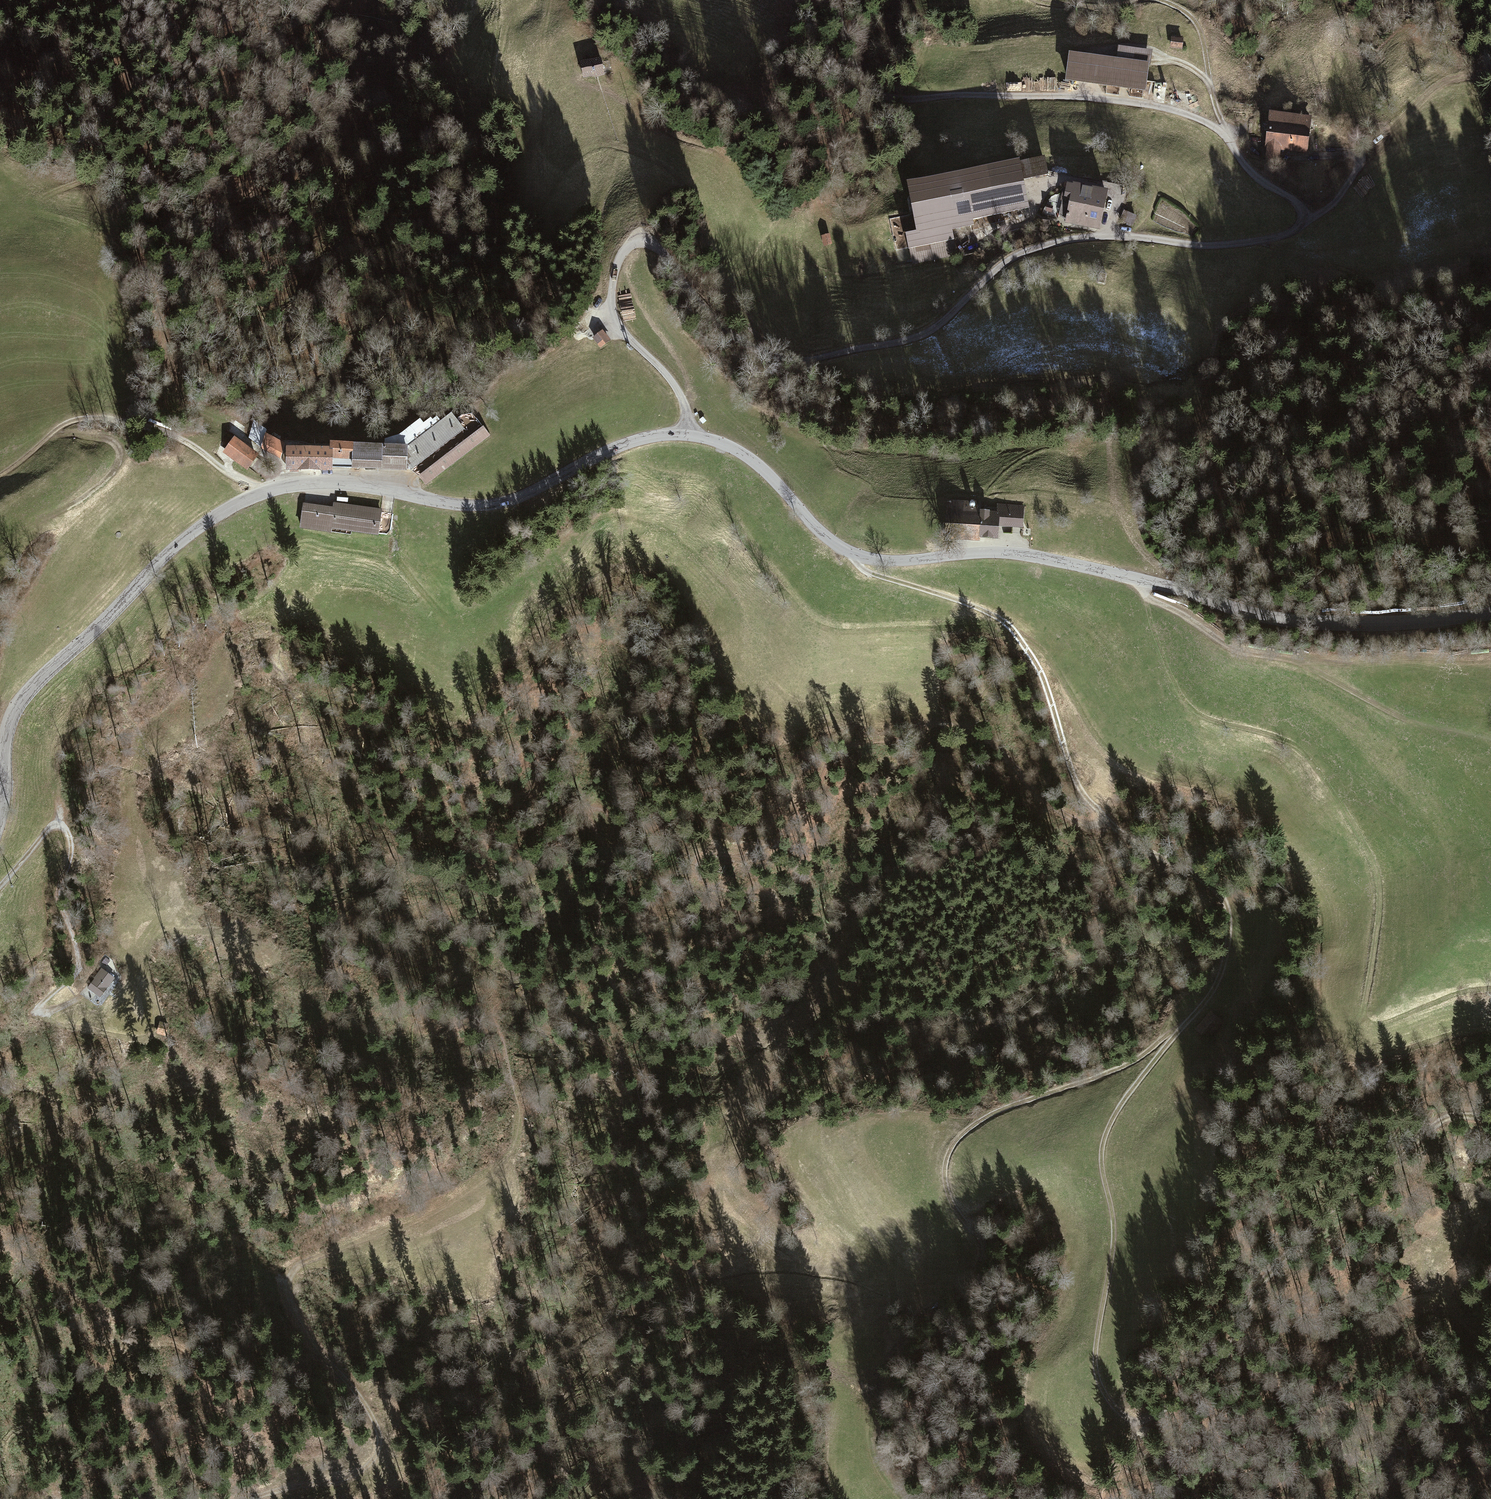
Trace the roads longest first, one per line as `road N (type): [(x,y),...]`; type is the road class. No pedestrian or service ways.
road 1 (tertiary): [(0,822),(6,738),(28,691),(204,523),(296,484),(342,482),(463,505),(498,504),(630,443),(686,435),(745,456),(832,543),(867,558),(1019,554),(1316,622),(1490,611)]
road 2 (track): [(852,554),(865,572),(954,599),(1014,630),(1038,669),(1074,783),(1093,811),(1205,881),(1228,915),(1219,979),(1202,1005),(1133,1057),(997,1111),(945,1153),(942,1178),(959,1233)]
road 3 (track): [(7,1498),(11,1434),(21,1429),(58,1443),(101,1439),(169,1397),(188,1372),(190,1354),(180,1345),(121,1348),(59,1208),(37,1107),(47,1085),(124,1087),(172,1070),(187,1048),(37,1016)]
road 4 (track): [(1112,826),(1069,818),(964,723),(919,727),(902,739),(847,746),(777,841),(703,864),(700,883),(710,890),(766,895),(772,911),(673,937),(652,933),(636,917),(620,825),(599,810),(584,814),(583,823)]
road 5 (track): [(1144,600),(1176,688),(1203,717),(1291,744),(1342,806),(1376,896),(1362,1013),(1373,1026),(1490,990)]
road 6 (track): [(1490,1120),(1441,1121),(1371,1173),(1255,1293),(1228,1356),(1137,1427)]
road 7 (track): [(1202,1005),(1105,1132),(1112,1233),(1093,1361),(1101,1392),(1137,1427)]
road 8 (track): [(532,217),(588,148),(613,143),(652,157),(693,197),(718,293),(766,352)]
road 9 (track): [(263,1498),(346,1477),(371,1464),(379,1445),(372,1415),(322,1359),(283,1286),(294,1263),(330,1248)]
road 10 (track): [(1244,1498),(1293,1473),(1340,1370),(1403,1302),(1444,1297),(1490,1360)]
road 11 (track): [(583,823),(609,865),(601,969),(638,1023),(656,1035),(753,1032)]
road 12 (track): [(1014,630),(1040,647),(1112,754),(1134,769),(1249,802)]
road 13 (track): [(37,1016),(36,1008),(78,972),(57,896),(71,850),(61,829),(47,833),(0,888)]
road 14 (track): [(1260,241),(1347,269),(1404,305),(1490,295)]
road 15 (track): [(583,823),(519,891),(492,904),(421,891),(385,869)]
road 16 (track): [(0,474),(58,428),(82,420),(115,418),(203,453)]
road 17 (track): [(0,554),(27,526),(121,469),(127,421)]

